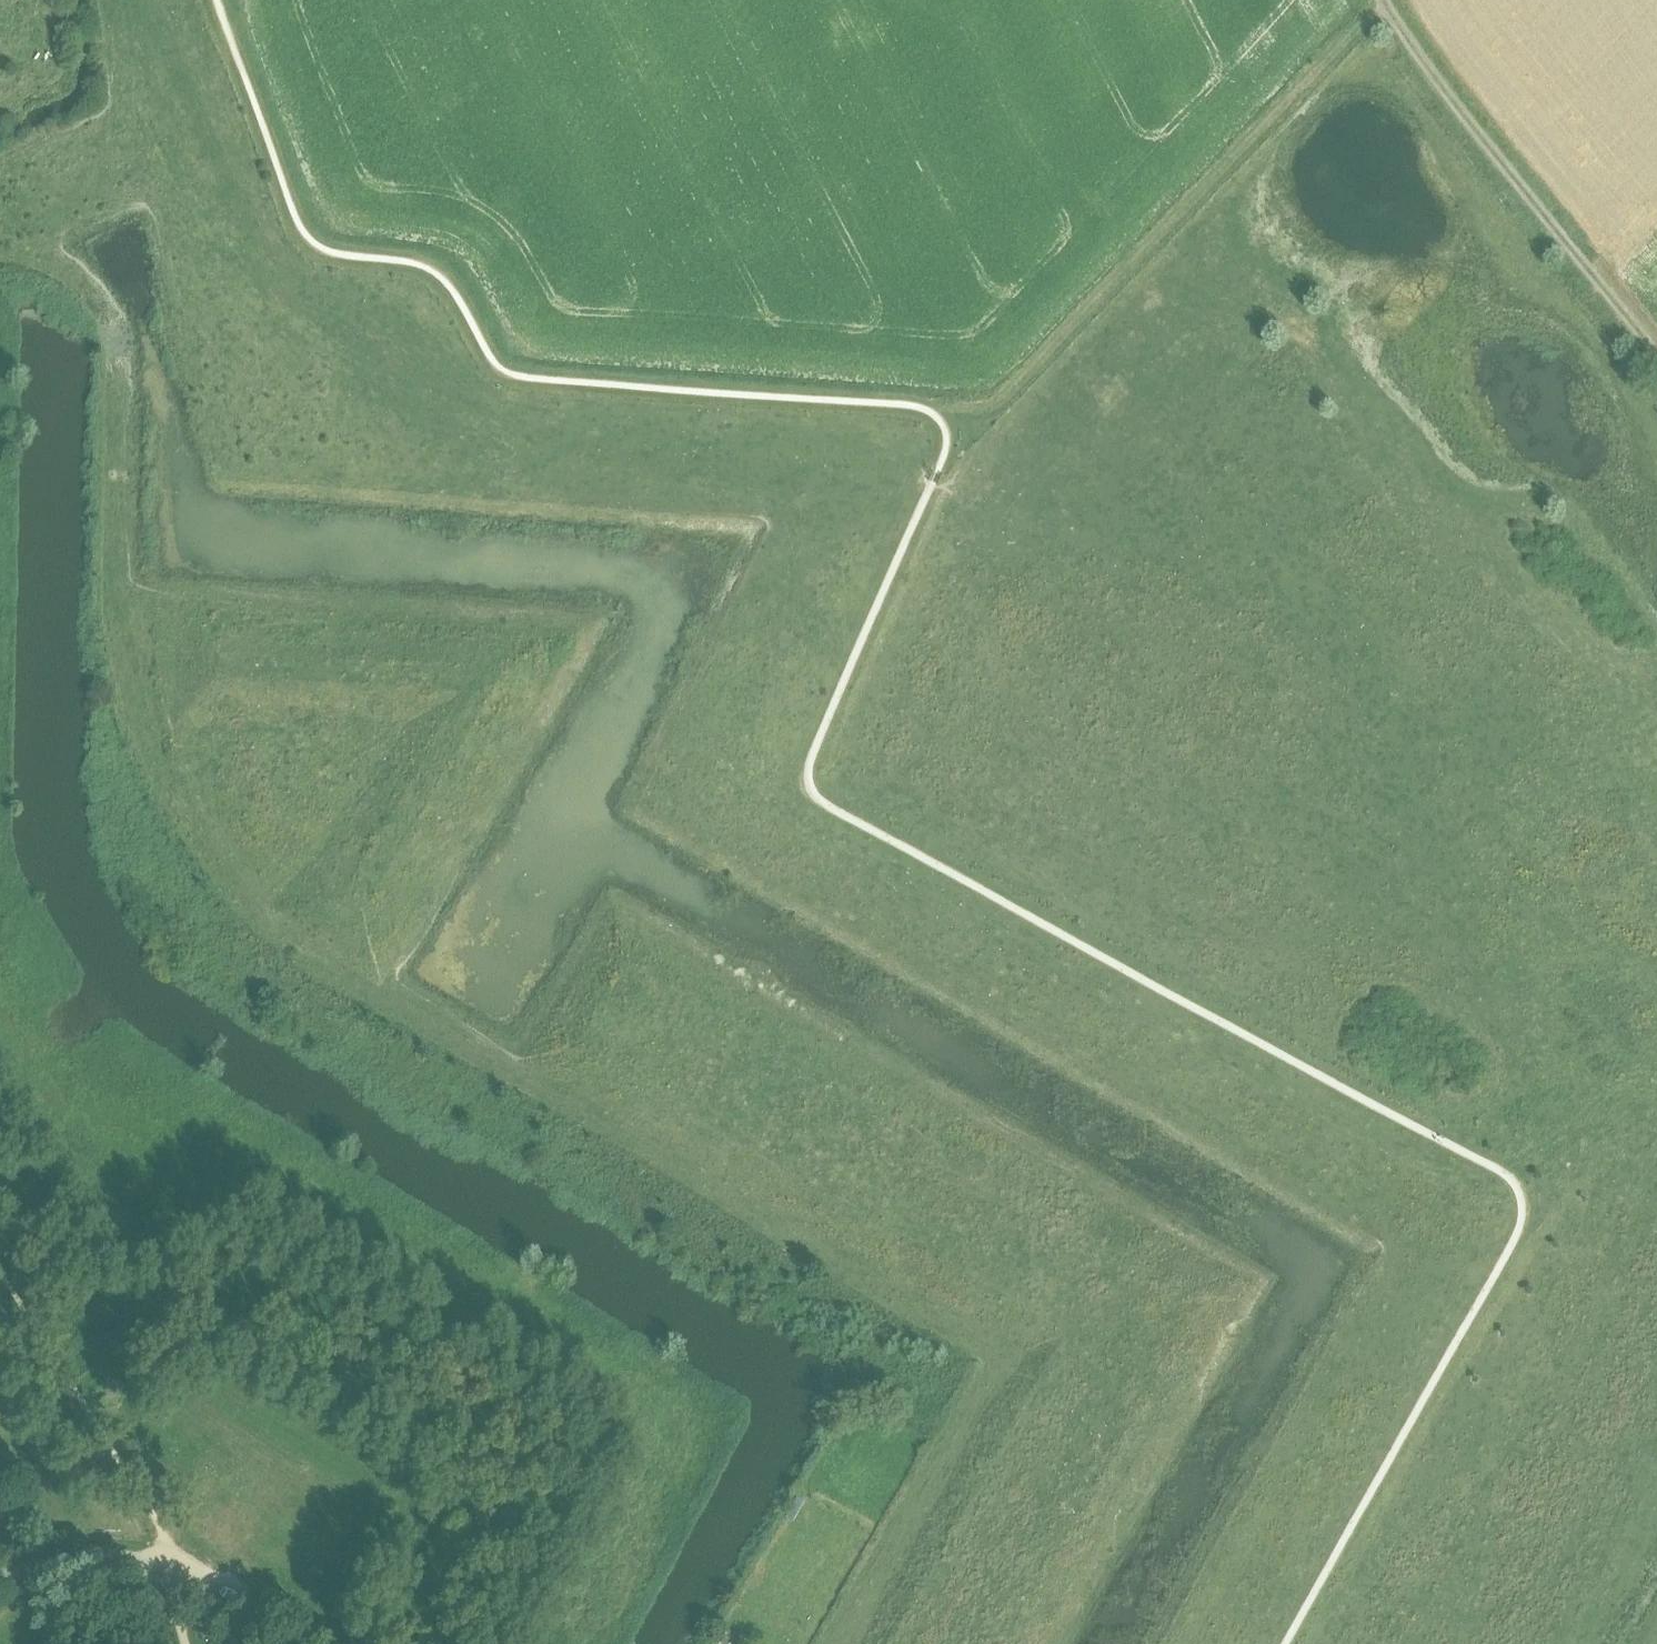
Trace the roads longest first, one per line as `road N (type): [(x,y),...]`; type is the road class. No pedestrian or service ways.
road 1 (track): [(1656,359),(1445,93),(1384,0)]
road 2 (residential): [(266,1643),(140,1566),(56,1559),(0,1578)]

